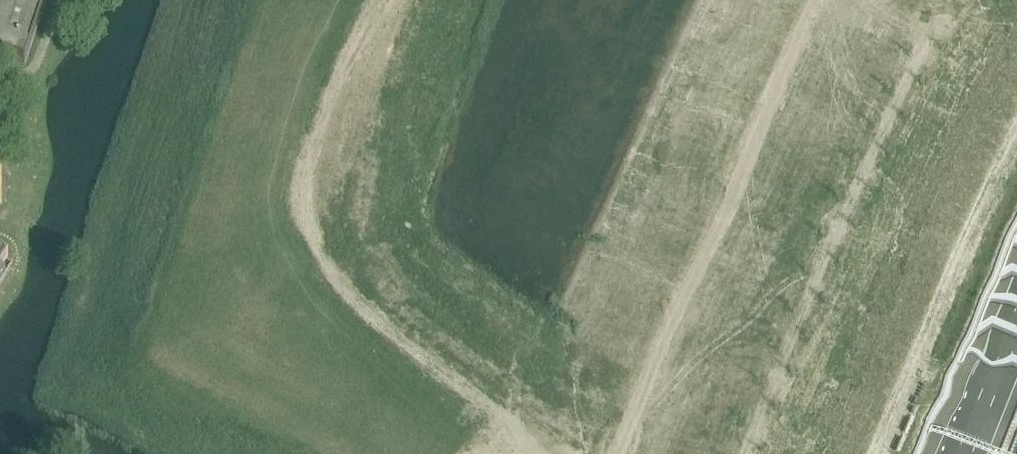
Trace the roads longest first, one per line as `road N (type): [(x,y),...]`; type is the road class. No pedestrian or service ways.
road 1 (motorway): [(1016,330),(967,453)]

